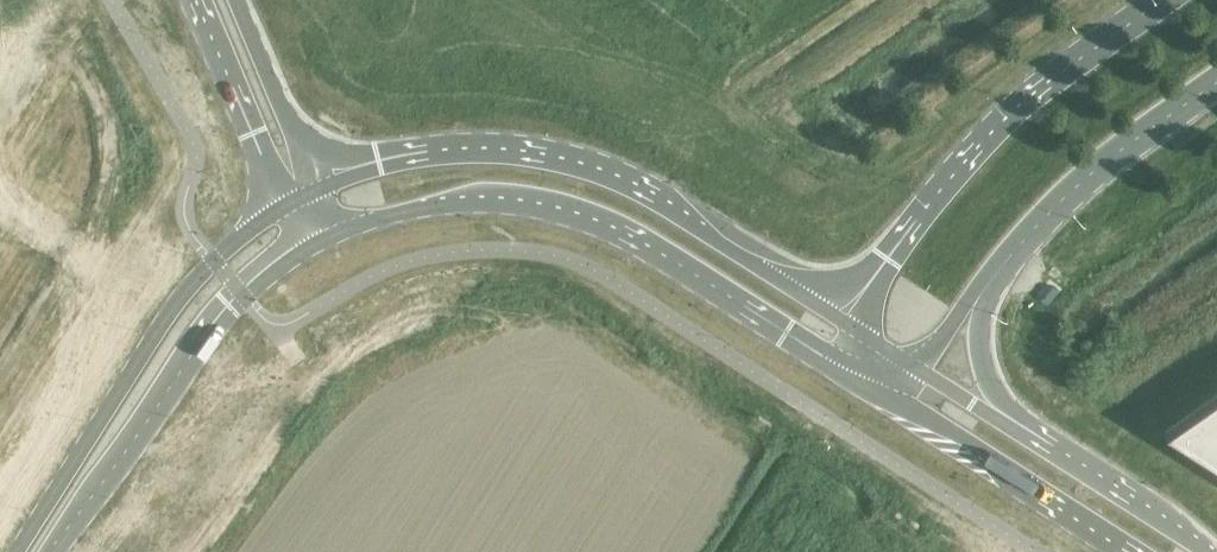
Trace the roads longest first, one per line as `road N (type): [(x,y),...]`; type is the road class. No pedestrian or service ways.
road 1 (unclassified): [(323,239),(388,216),(475,201),(572,214),(624,236),(850,380)]
road 2 (unclassified): [(855,325),(676,208),(561,158),(438,152),(324,177)]
road 3 (unclassified): [(1164,0),(1078,60),(964,162),(887,262),(855,325)]
road 4 (unclassified): [(285,199),(173,307),(26,551)]
road 5 (unclassified): [(47,551),(231,311),(278,265),(323,239)]
road 6 (unclassified): [(850,380),(1130,551)]
road 7 (unclassified): [(977,290),(1052,207),(1216,86)]
road 8 (unclassified): [(1193,551),(1166,526),(1001,421)]
road 9 (unclassified): [(202,0),(285,199)]
road 10 (unclassified): [(324,177),(291,129),(236,0)]
road 11 (unclassified): [(1001,421),(978,345),(977,290)]

